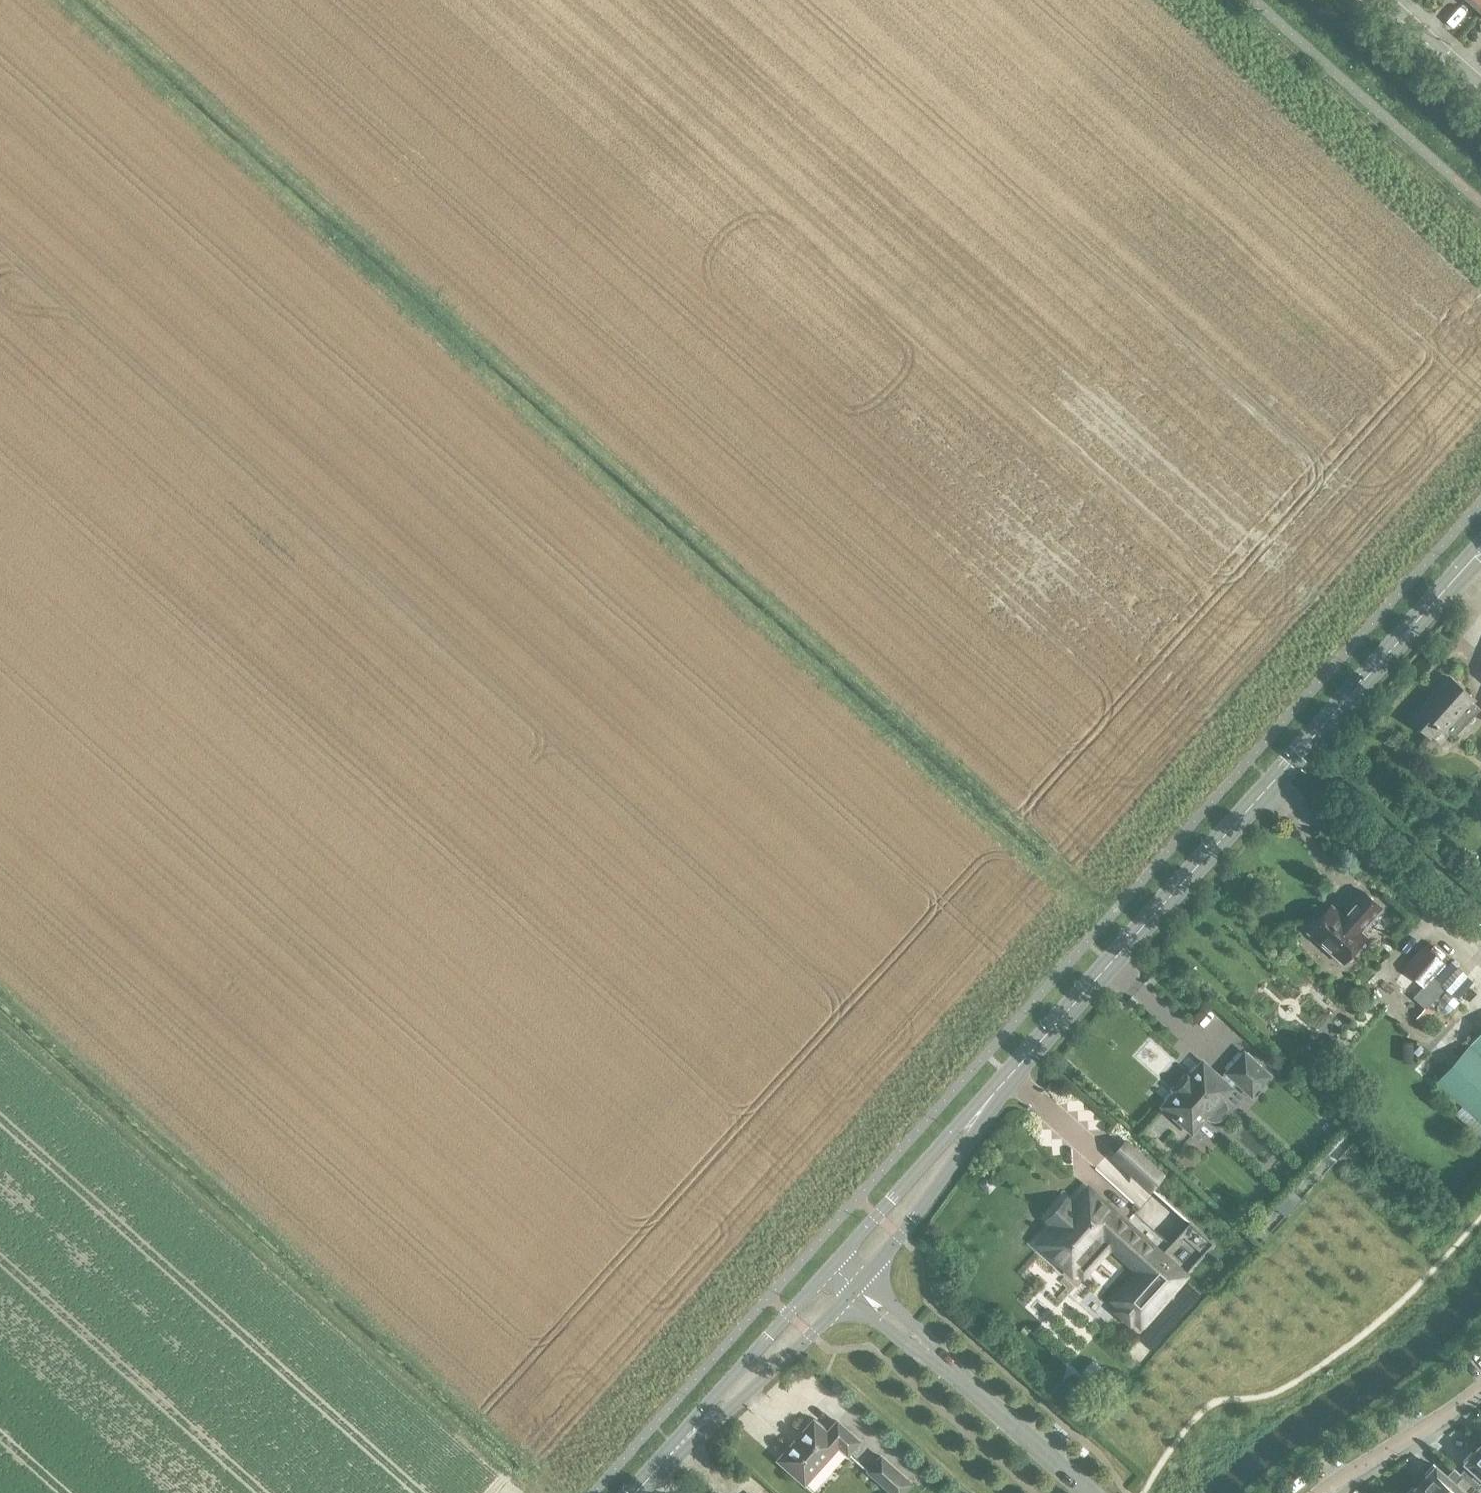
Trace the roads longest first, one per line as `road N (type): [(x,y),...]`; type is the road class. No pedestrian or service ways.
road 1 (tertiary): [(846,1277),(965,1130),(1480,552)]
road 2 (residential): [(1084,1492),(846,1277)]
road 3 (tertiary): [(635,1492),(846,1277)]
road 4 (residential): [(1320,1492),(1480,1389)]
road 5 (tertiary): [(1480,92),(1377,0)]

